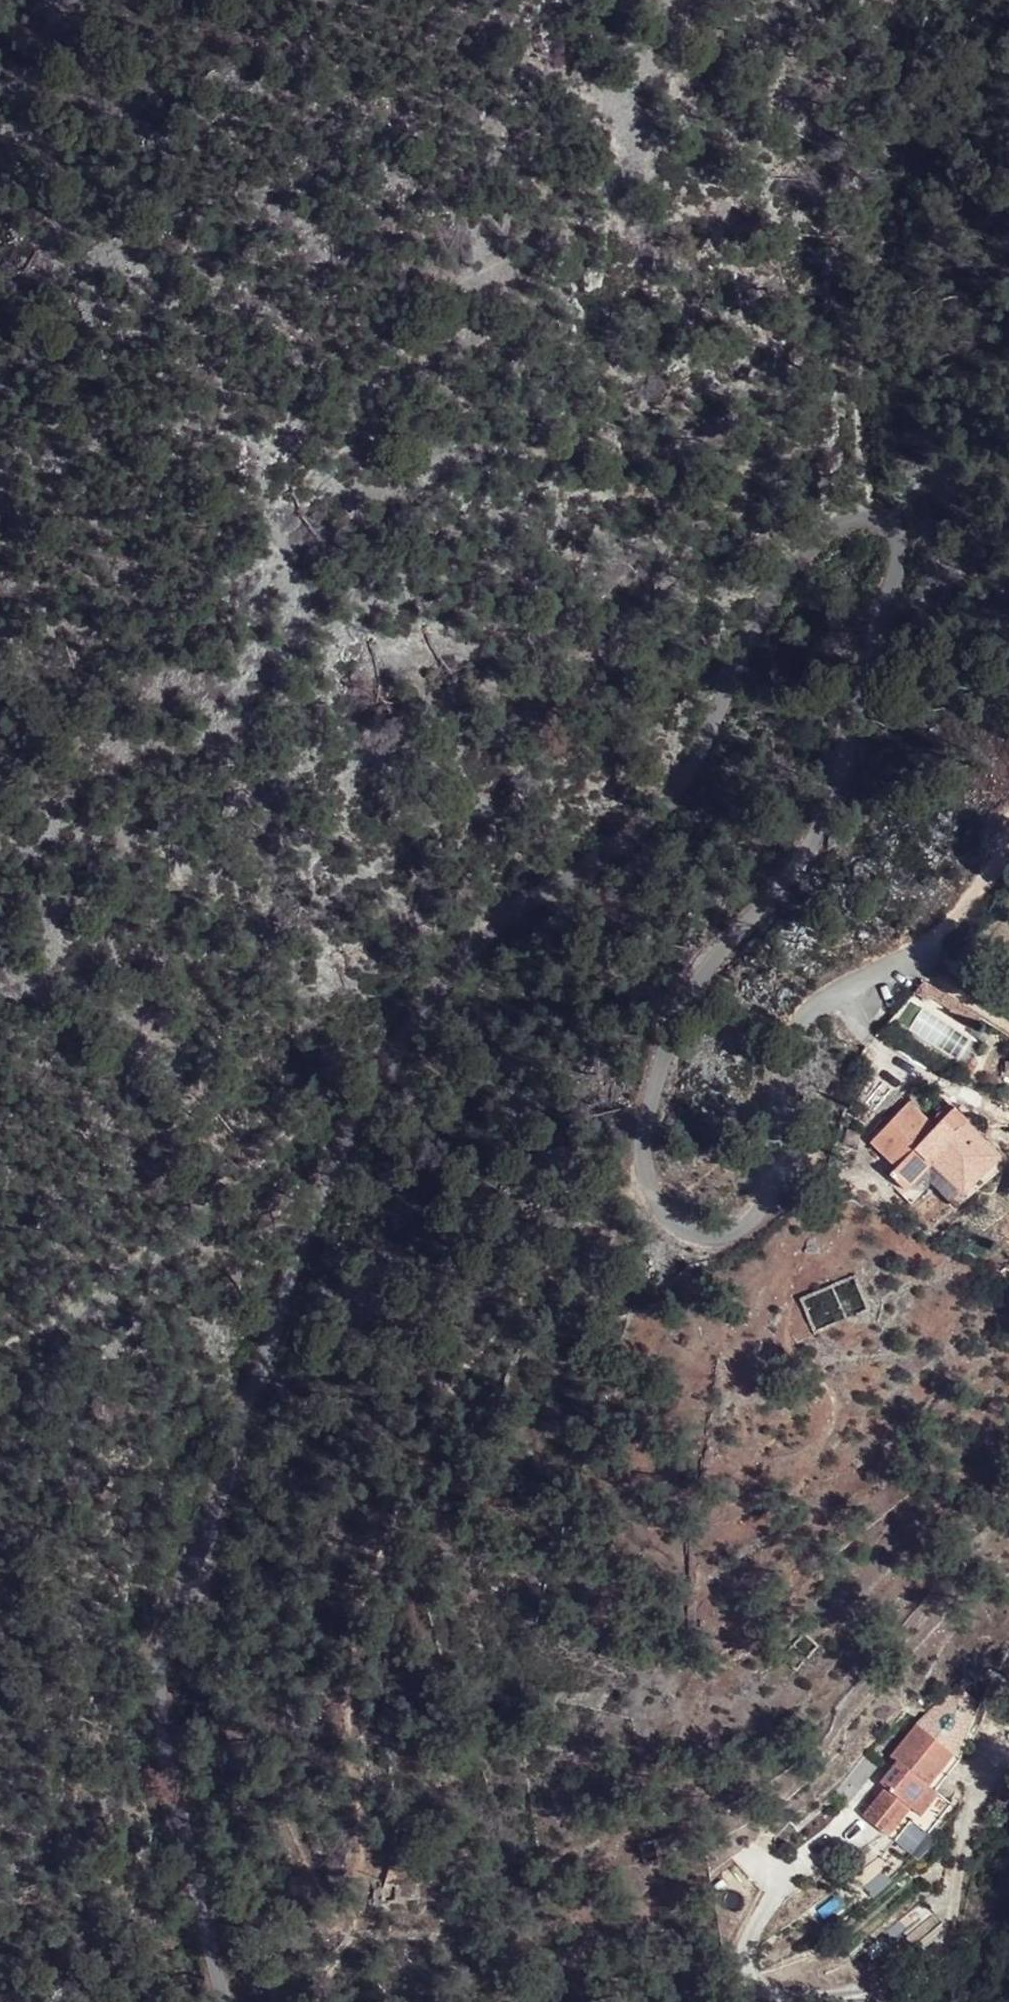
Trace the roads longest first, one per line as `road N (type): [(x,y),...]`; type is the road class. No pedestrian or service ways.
road 1 (track): [(231,2001),(198,1875),(168,1653),(400,1019),(492,932),(708,777),(753,639),(827,526),(871,507),(895,535),(867,690),(805,860),(728,940),(673,1023),(642,1172),(664,1225),(723,1237),(756,1217),(801,1036),(847,991),(925,954),(1008,854)]

